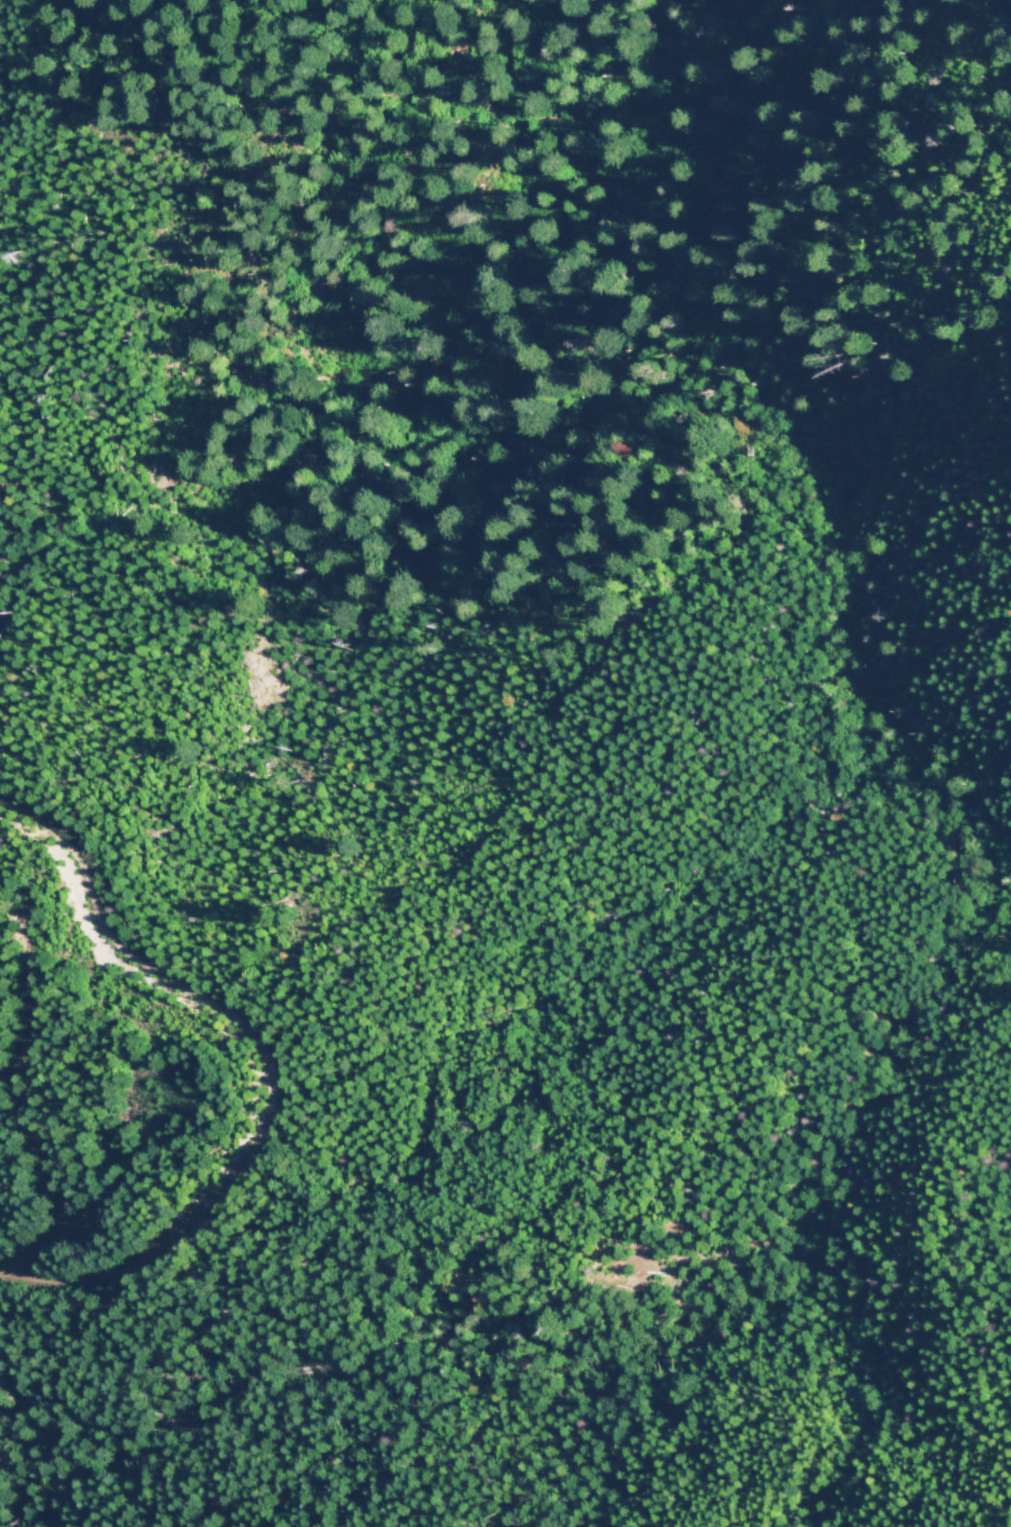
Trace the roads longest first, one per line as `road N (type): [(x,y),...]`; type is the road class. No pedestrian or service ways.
road 1 (track): [(0,1302),(108,1286),(211,1232),(284,1145),(259,1025),(125,966),(94,852),(0,819)]

